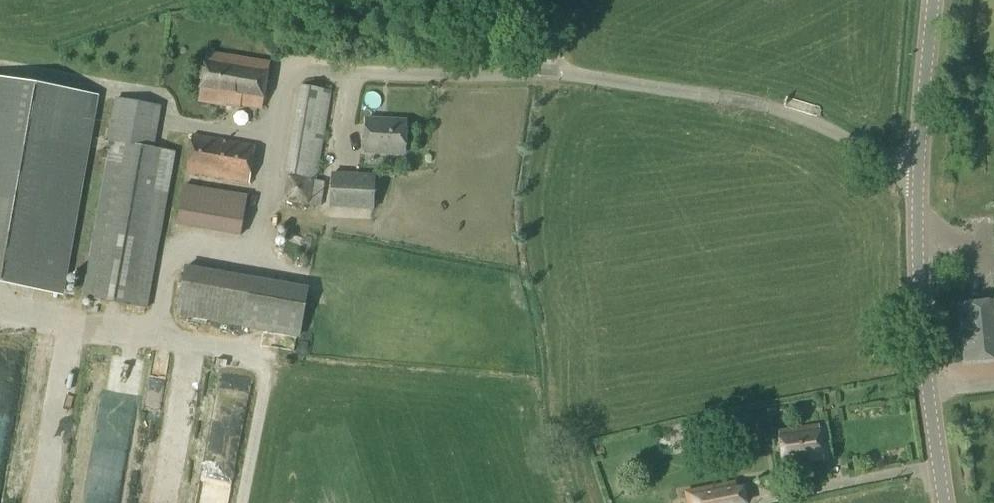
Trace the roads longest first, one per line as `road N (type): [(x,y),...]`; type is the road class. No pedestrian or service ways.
road 1 (unclassified): [(915,170),(887,167),(829,132),(746,102),(554,71),(357,73)]
road 2 (tertiary): [(944,502),(930,413),(915,170)]
road 3 (tertiary): [(915,170),(930,0)]

